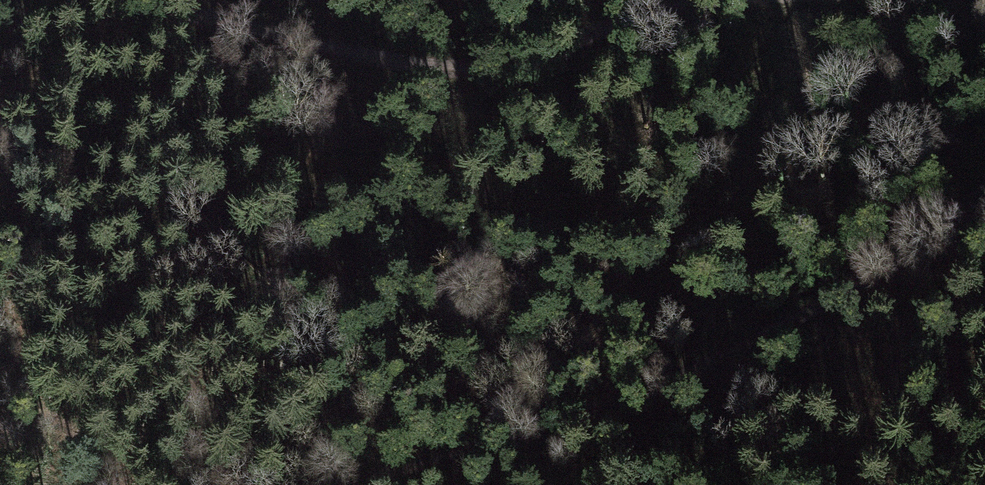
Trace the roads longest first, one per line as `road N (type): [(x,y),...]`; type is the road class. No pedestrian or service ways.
road 1 (track): [(984,183),(940,229),(759,341),(653,389),(340,484)]
road 2 (track): [(702,0),(625,17),(527,60),(460,72),(158,0)]

